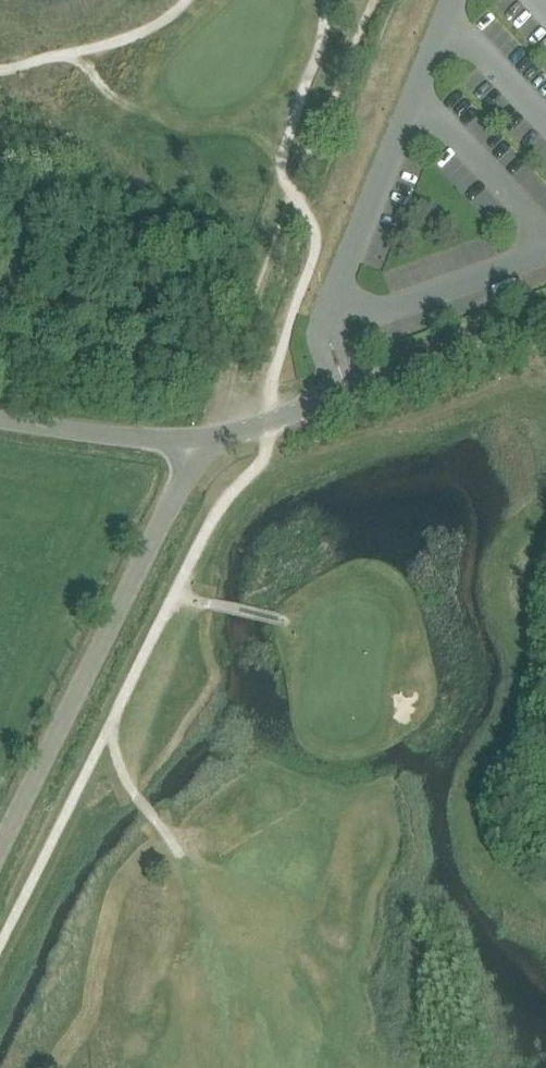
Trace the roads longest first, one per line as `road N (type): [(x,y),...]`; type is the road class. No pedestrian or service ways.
road 1 (unclassified): [(0,847),(206,436)]
road 2 (unclassified): [(545,324),(289,416),(206,436)]
road 3 (track): [(206,436),(297,194)]
road 4 (unclassified): [(206,436),(119,436),(0,416)]

